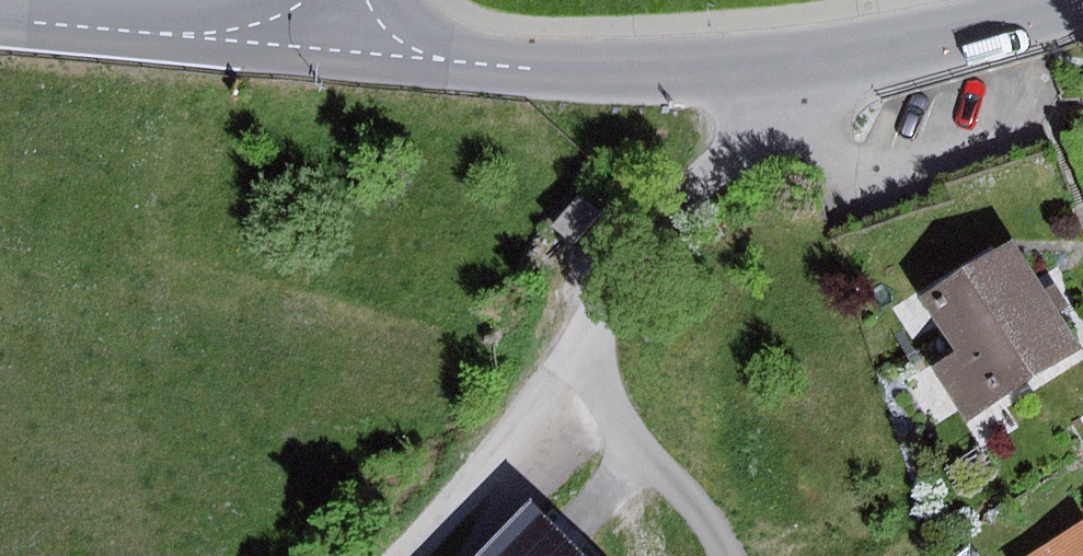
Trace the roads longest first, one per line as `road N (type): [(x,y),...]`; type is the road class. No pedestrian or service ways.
road 1 (residential): [(333,48),(544,70),(770,69),(908,42),(1050,0)]
road 2 (tertiary): [(0,16),(333,48)]

